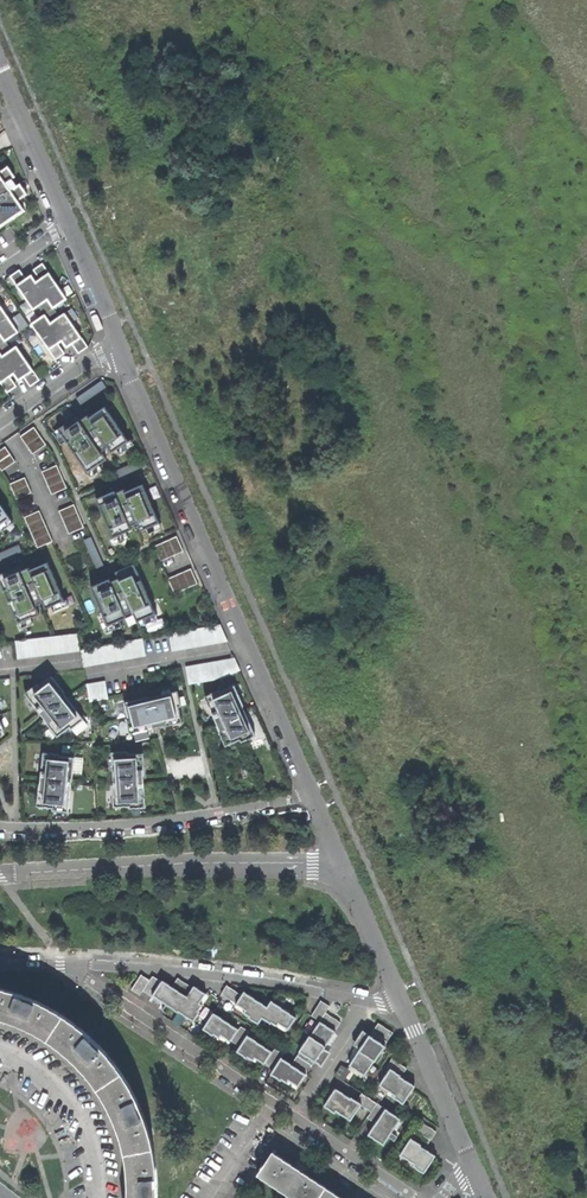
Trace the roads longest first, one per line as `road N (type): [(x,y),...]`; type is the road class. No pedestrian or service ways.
road 1 (residential): [(342,865),(121,349)]
road 2 (residential): [(76,965),(421,1197)]
road 3 (residential): [(0,875),(342,865)]
road 4 (residential): [(76,965),(188,972),(406,1007)]
road 5 (residential): [(72,227),(0,65)]
road 6 (residential): [(474,1167),(406,1007)]
road 7 (residential): [(406,1007),(342,865)]
road 8 (residential): [(0,422),(121,349)]
road 9 (residential): [(121,349),(72,227)]

